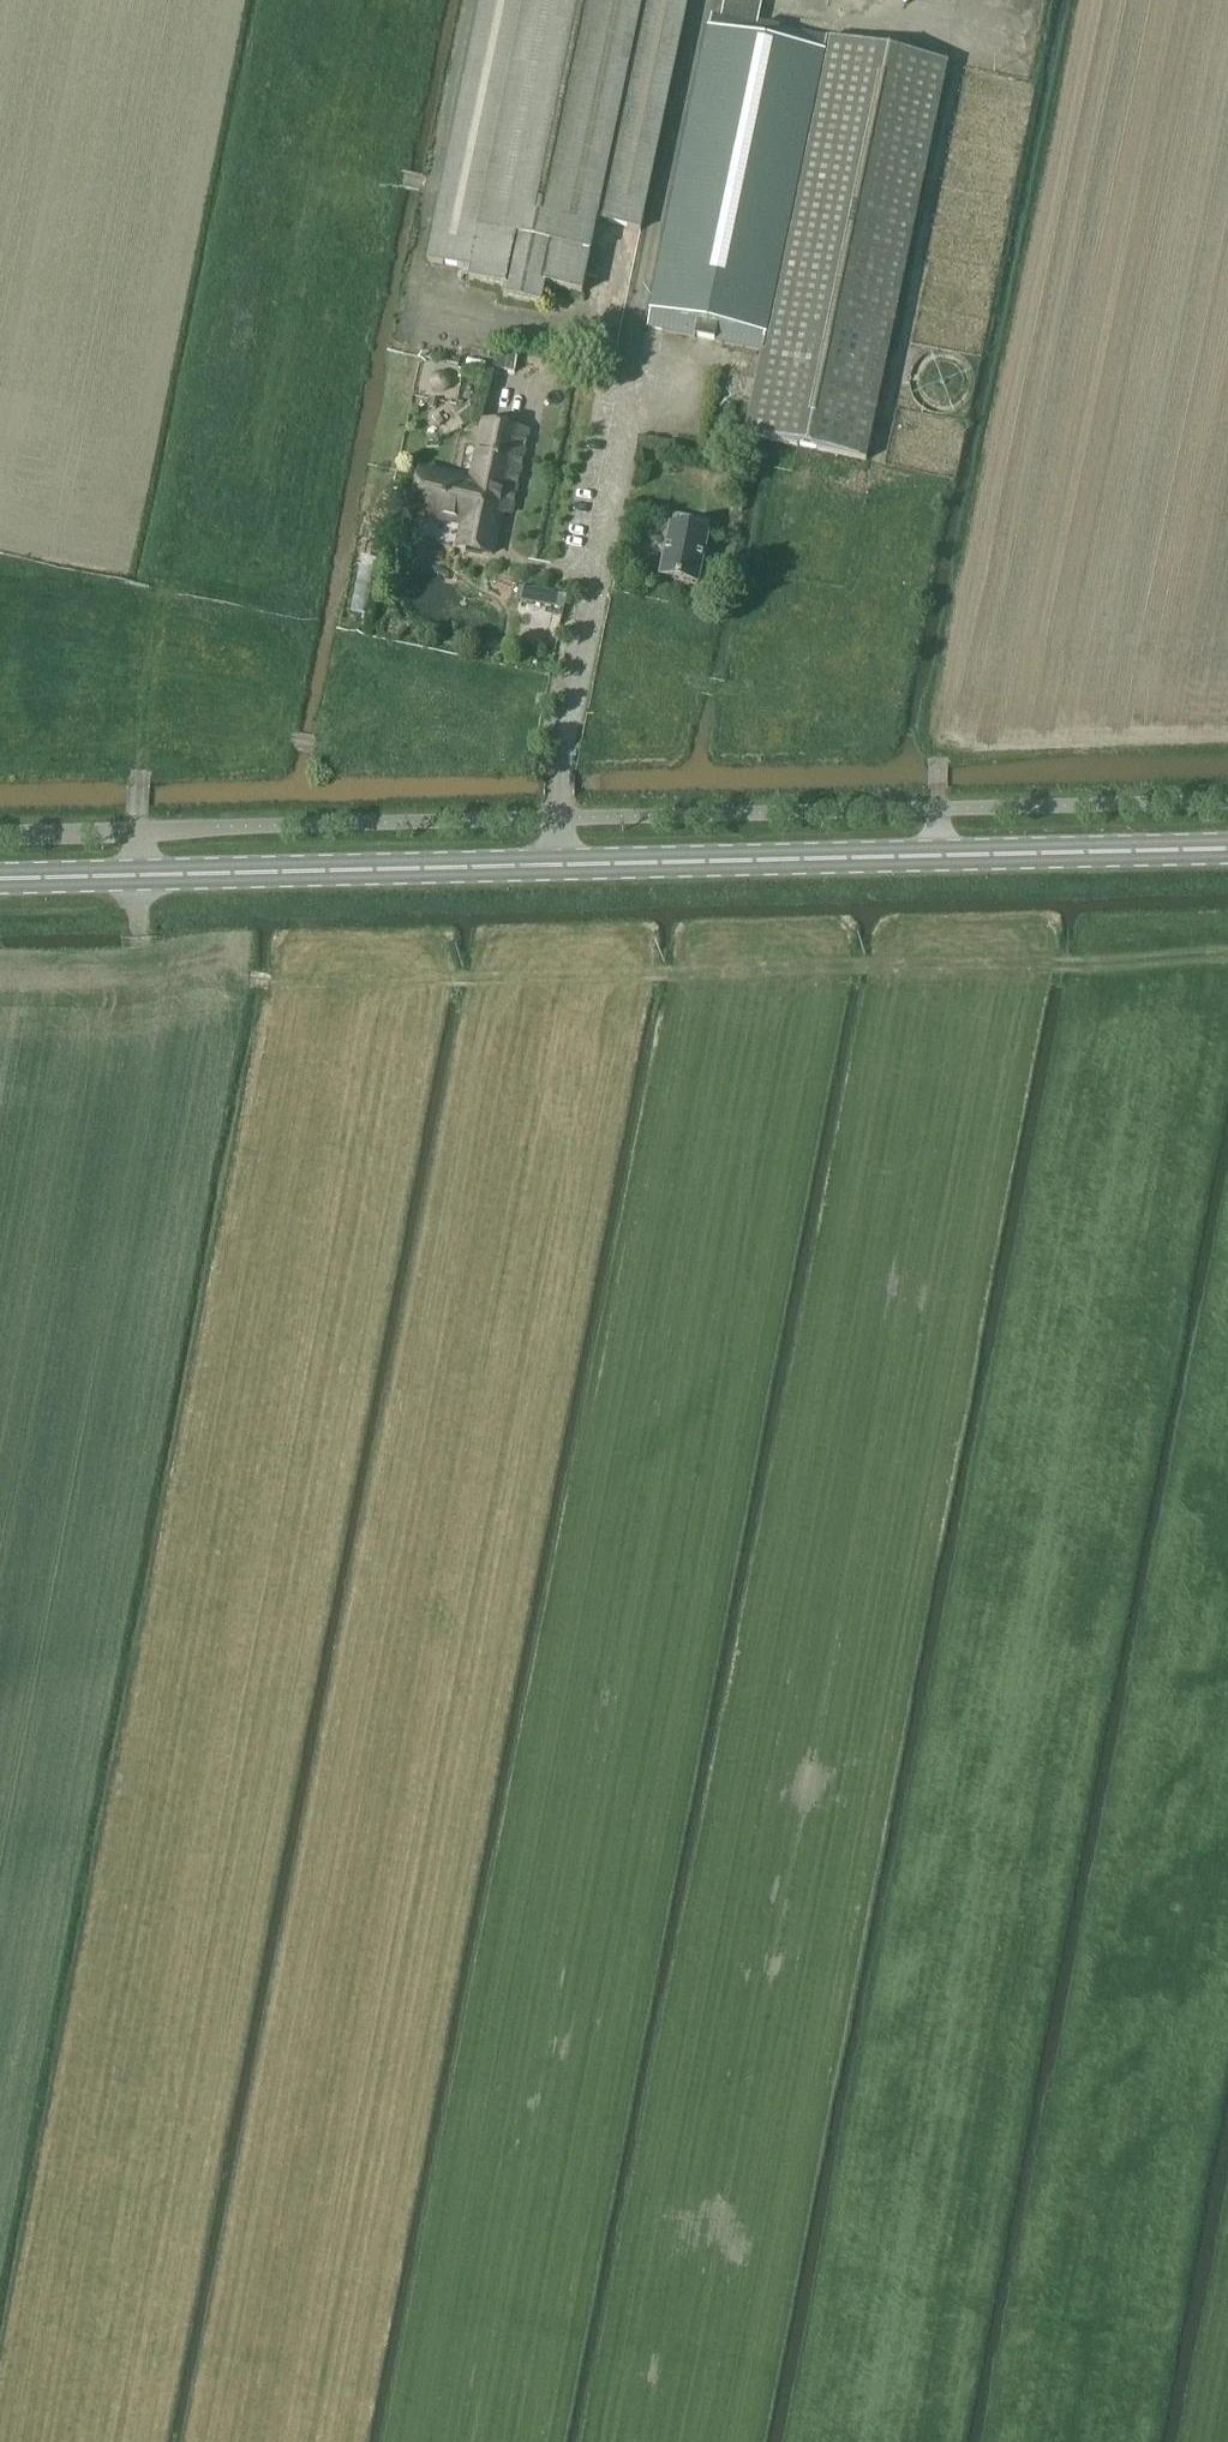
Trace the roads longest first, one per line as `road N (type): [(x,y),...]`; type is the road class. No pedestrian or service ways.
road 1 (secondary): [(140,875),(1227,845)]
road 2 (track): [(708,0),(627,391)]
road 3 (secondary): [(0,879),(140,875)]
road 4 (unclassified): [(140,835),(0,839)]

